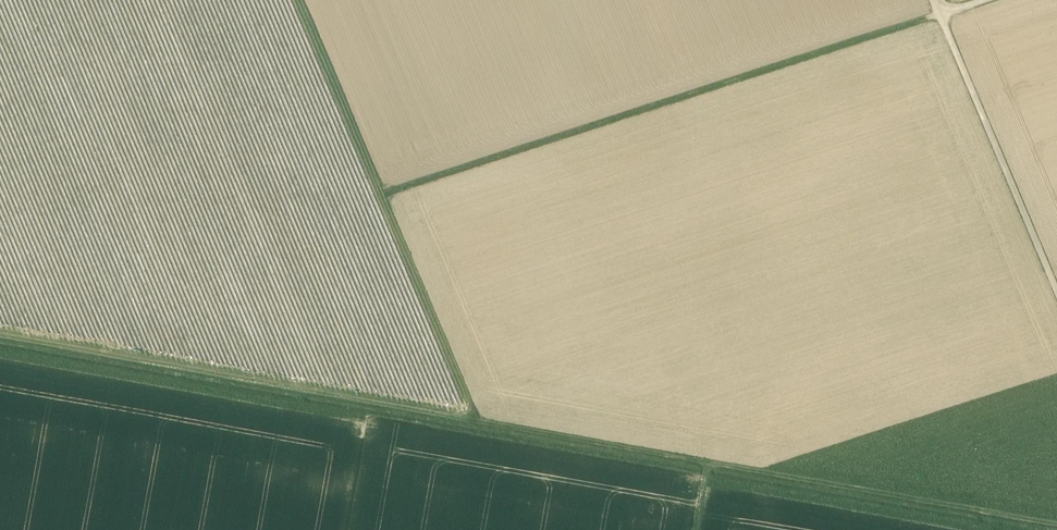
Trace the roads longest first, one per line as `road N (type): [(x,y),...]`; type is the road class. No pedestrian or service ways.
road 1 (track): [(0,337),(1056,526)]
road 2 (track): [(390,200),(947,20)]
road 3 (track): [(477,421),(305,0)]
road 4 (track): [(939,0),(1056,272)]

